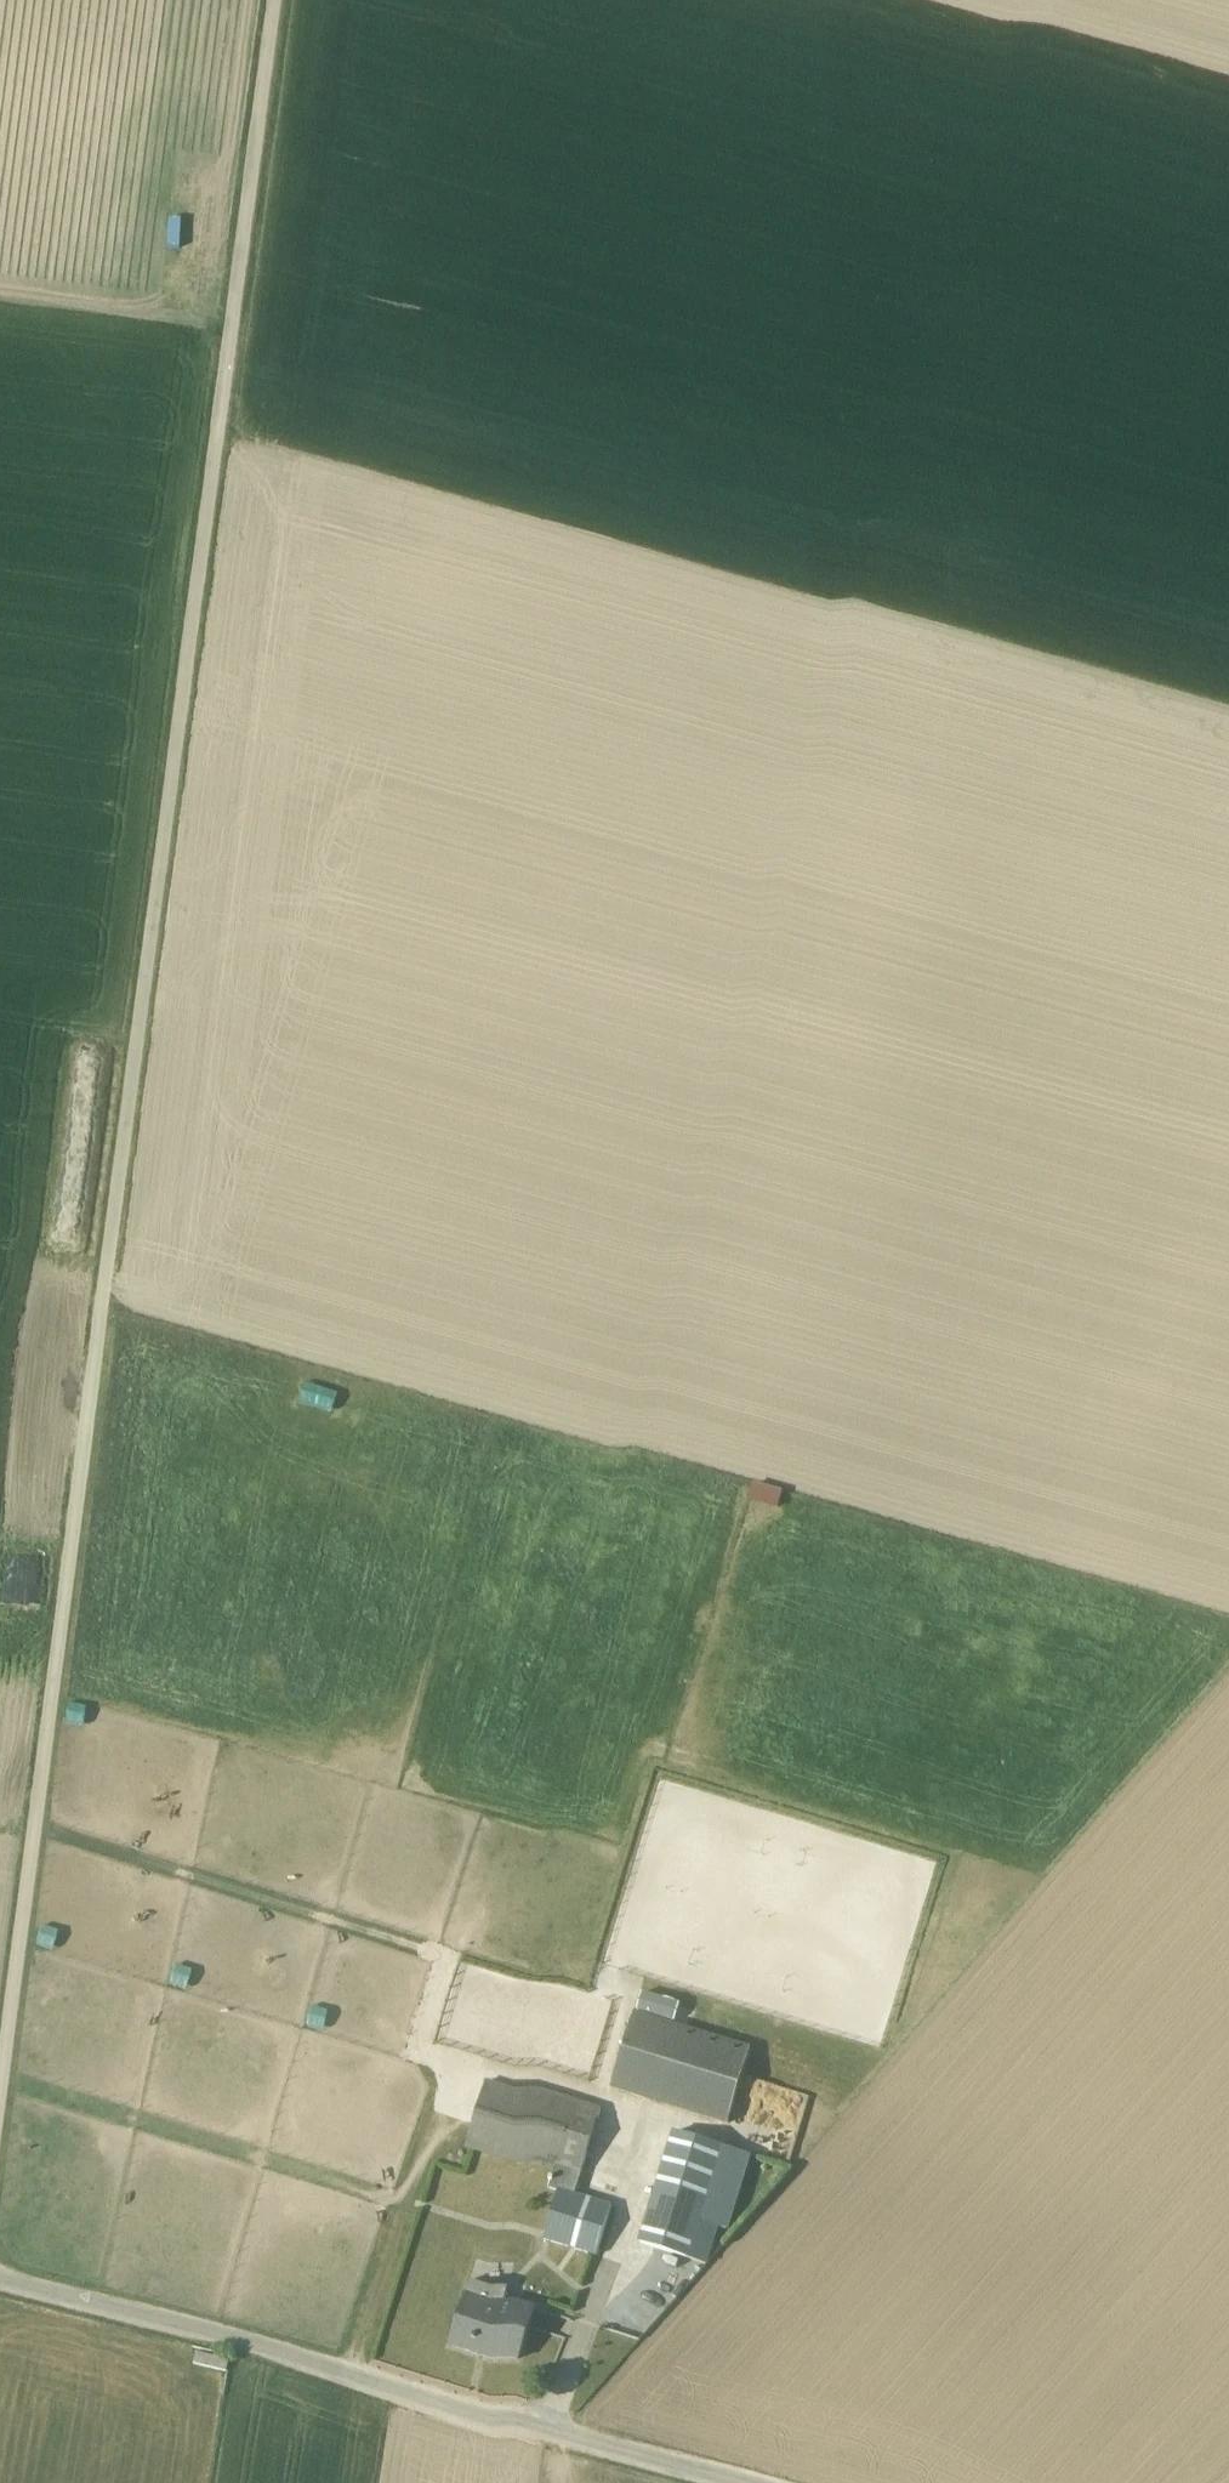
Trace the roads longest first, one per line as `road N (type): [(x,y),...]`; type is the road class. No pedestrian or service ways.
road 1 (unclassified): [(270,0),(0,2072)]
road 2 (unclassified): [(710,2482),(0,2282)]

